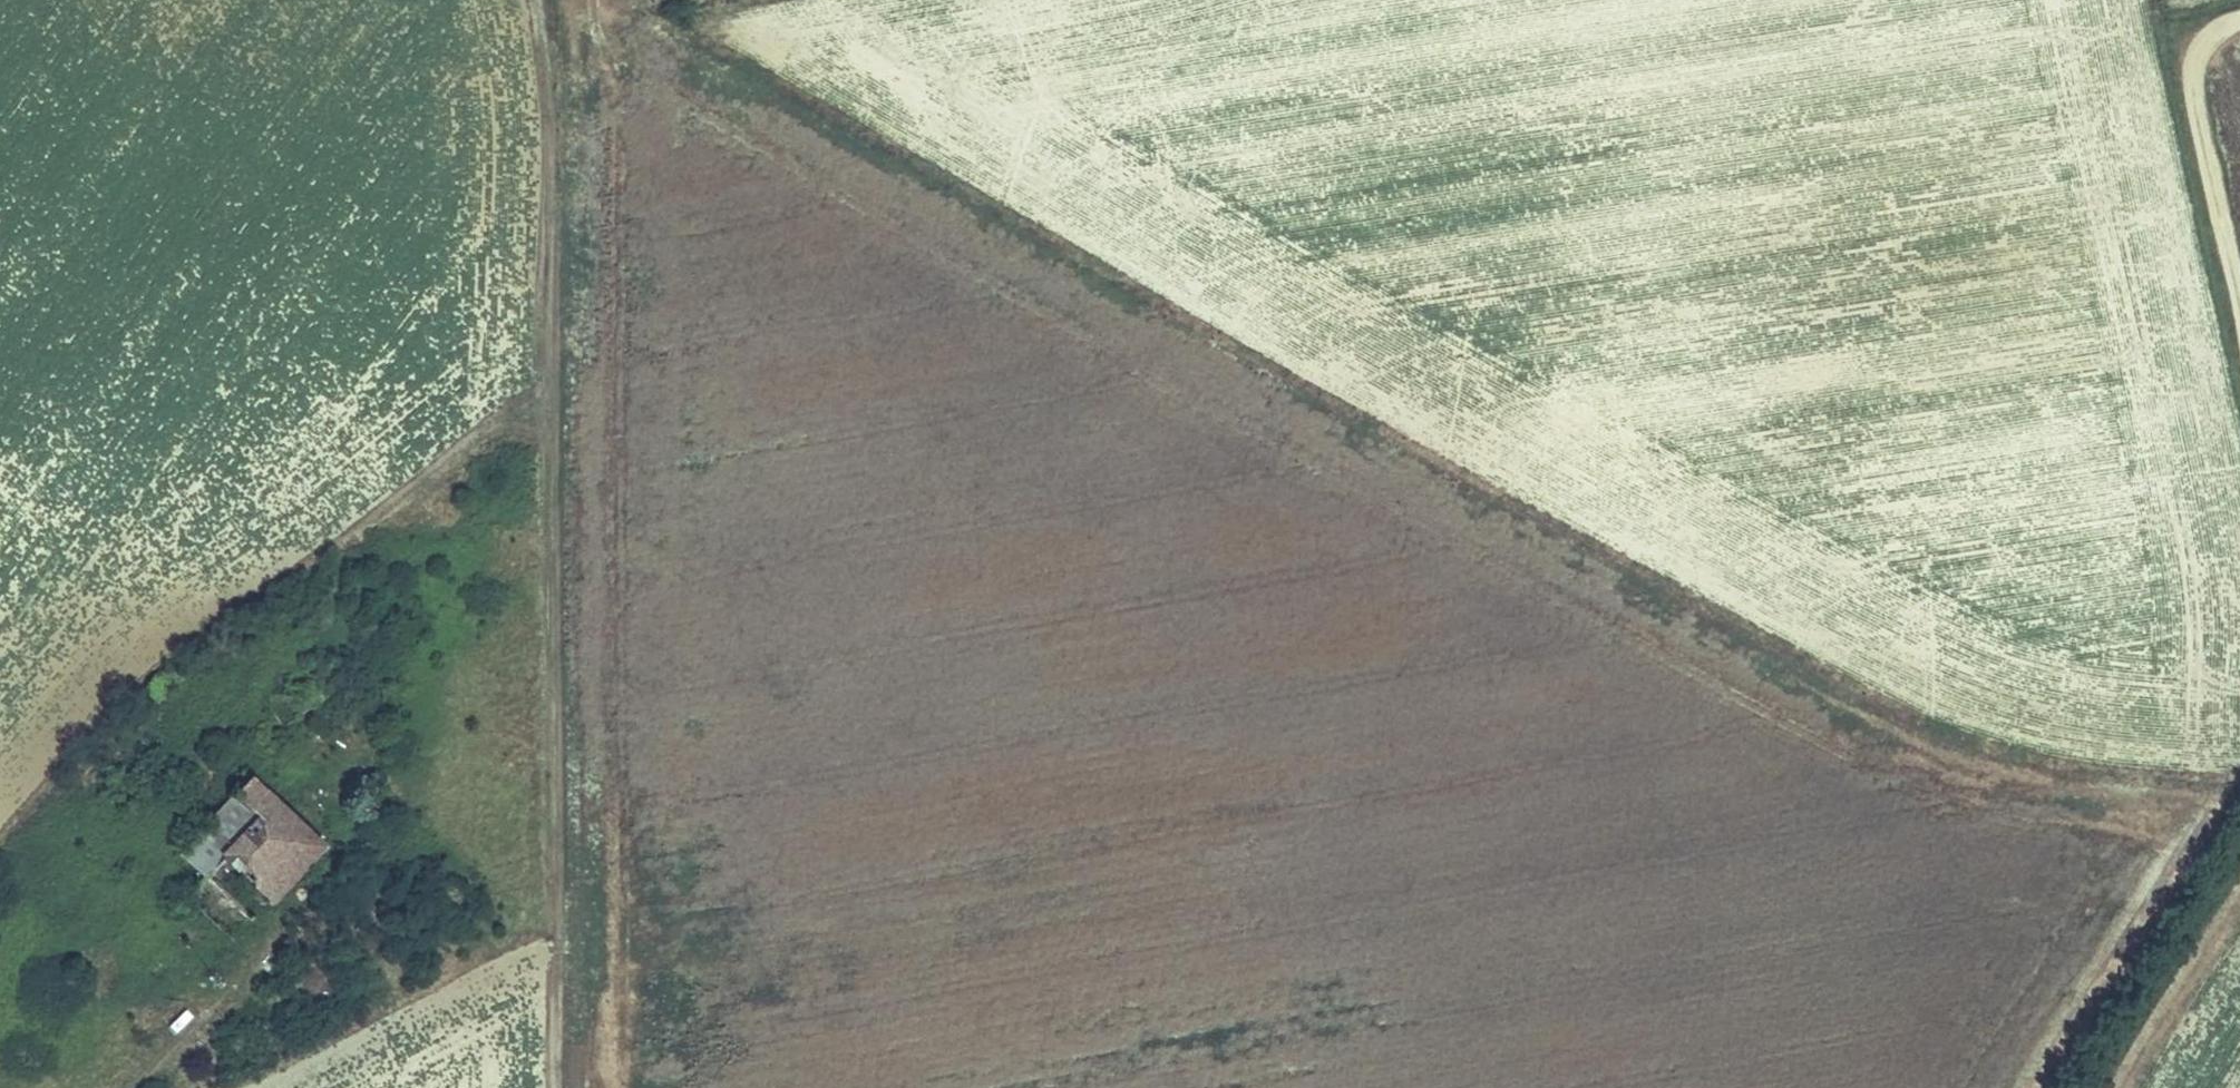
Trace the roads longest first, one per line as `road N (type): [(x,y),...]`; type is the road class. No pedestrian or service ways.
road 1 (track): [(552,1087),(549,236),(528,0)]
road 2 (track): [(2239,290),(2195,92),(2197,60),(2217,30),(2239,22)]

